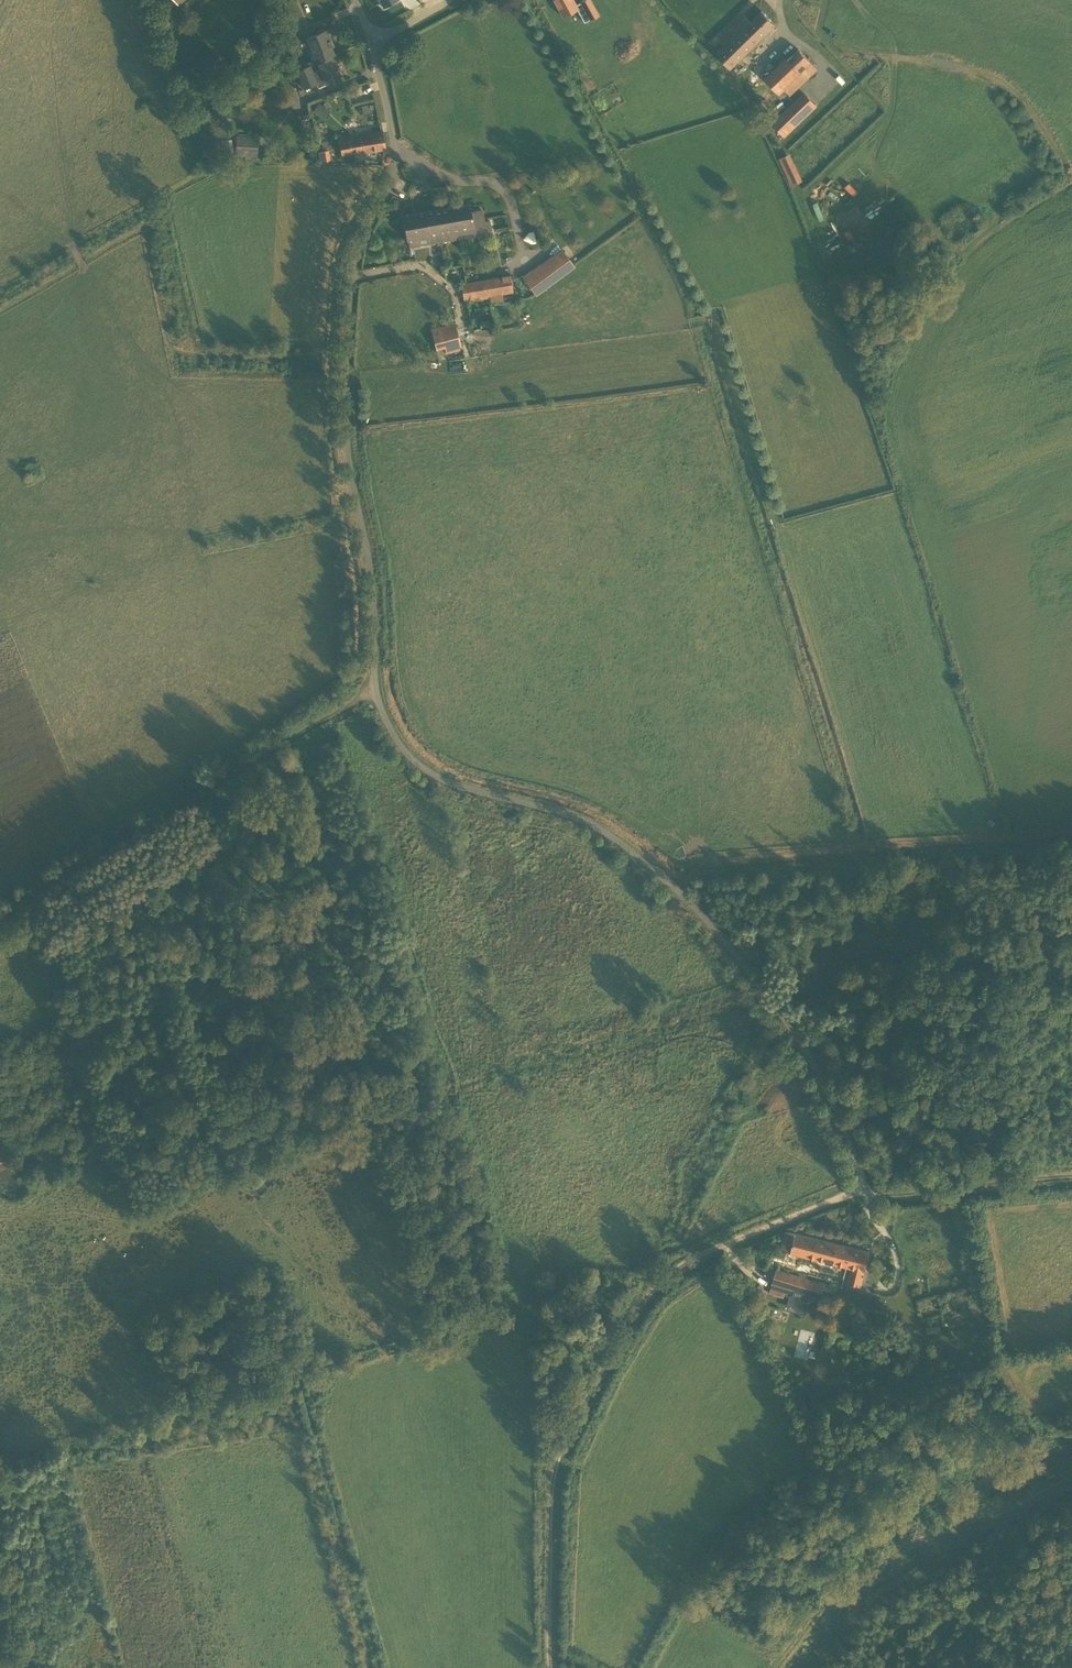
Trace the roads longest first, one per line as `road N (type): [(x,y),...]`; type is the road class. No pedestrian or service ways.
road 1 (unclassified): [(865,1189),(807,1051),(679,892),(604,830),(440,779),(389,728),(376,688),(373,586),(345,403),(350,268),(392,171),(391,126),(372,43)]
road 2 (track): [(550,1667),(554,1468),(649,1292),(707,1253),(865,1189)]
road 3 (track): [(376,688),(0,923)]
road 4 (track): [(679,892),(689,867),(706,858),(1071,829)]
road 5 (track): [(865,1189),(927,1193),(1071,1175)]

